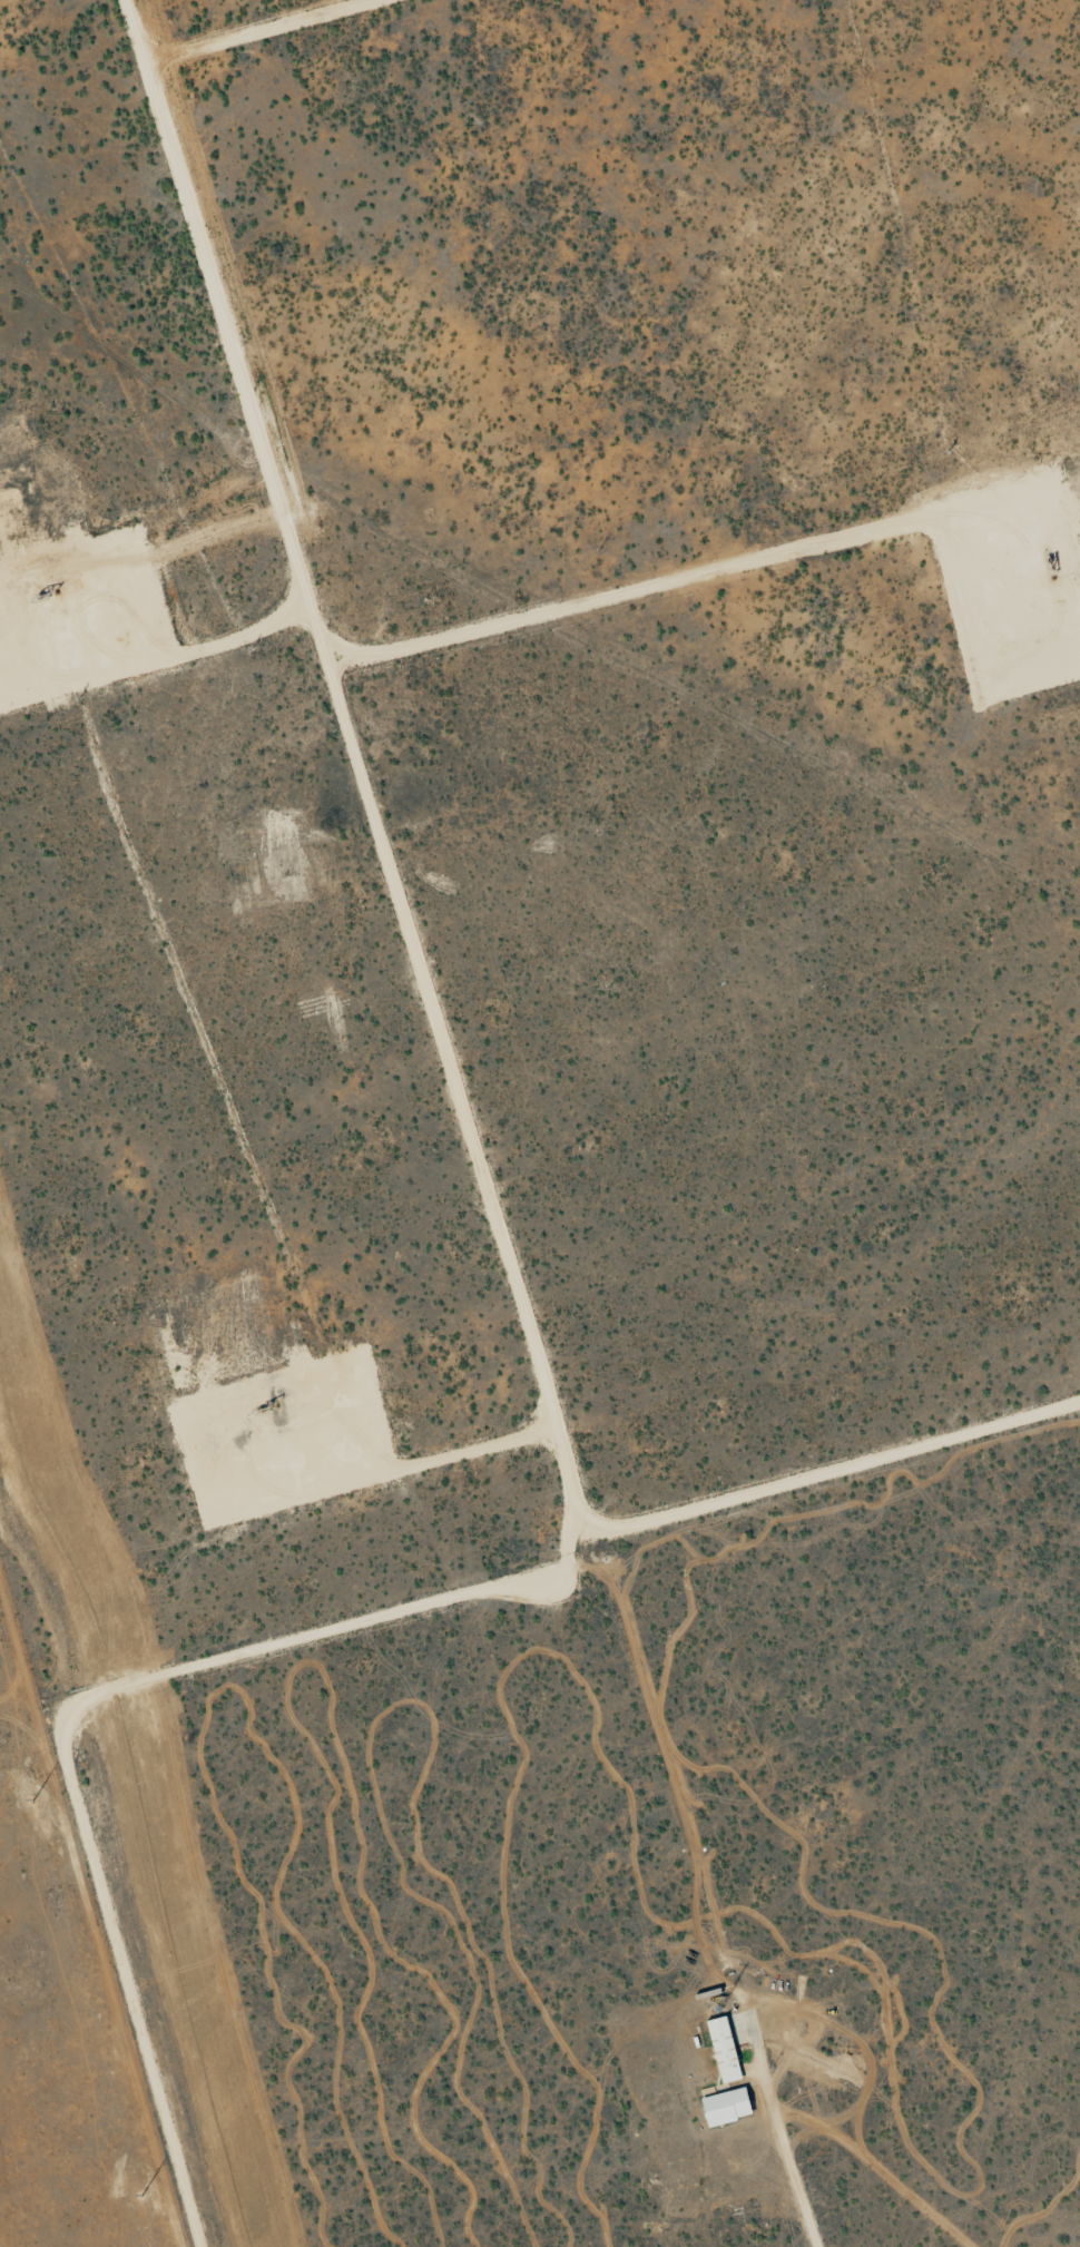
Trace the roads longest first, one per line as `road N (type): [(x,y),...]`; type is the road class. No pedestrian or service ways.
road 1 (track): [(126,0),(815,2246)]
road 2 (track): [(1079,901),(952,821),(603,645),(255,441),(0,237)]

